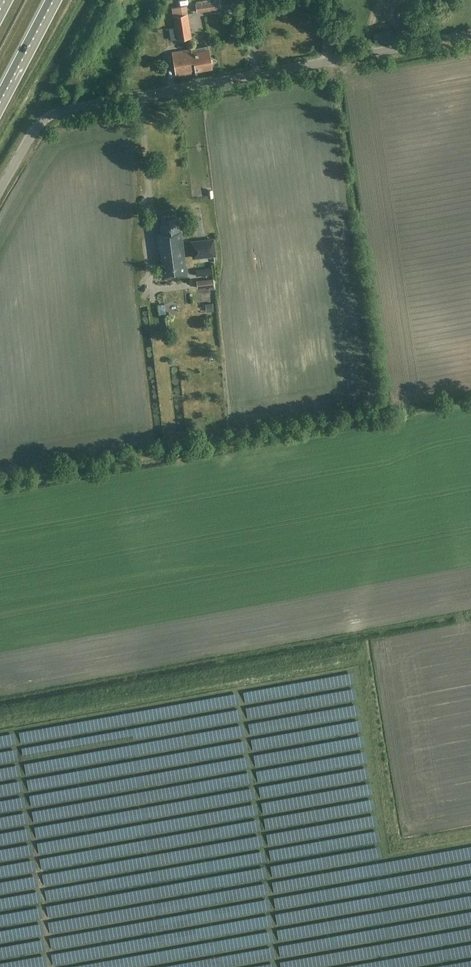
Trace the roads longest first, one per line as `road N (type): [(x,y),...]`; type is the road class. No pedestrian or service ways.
road 1 (unclassified): [(0,190),(36,128),(54,113),(470,35)]
road 2 (track): [(0,475),(383,404)]
road 3 (track): [(0,717),(364,652)]

